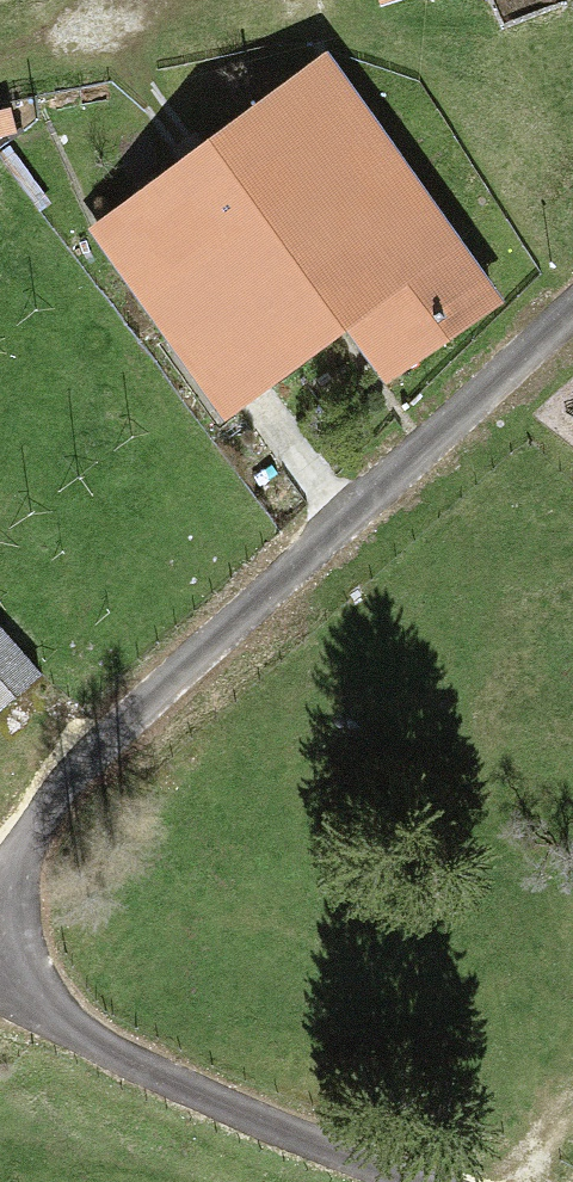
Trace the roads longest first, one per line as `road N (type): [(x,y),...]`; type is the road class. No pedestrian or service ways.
road 1 (residential): [(10,950),(31,840),(248,626),(572,327)]
road 2 (residential): [(10,950),(125,1060),(399,1181)]
road 3 (track): [(0,77),(112,42),(138,0)]

